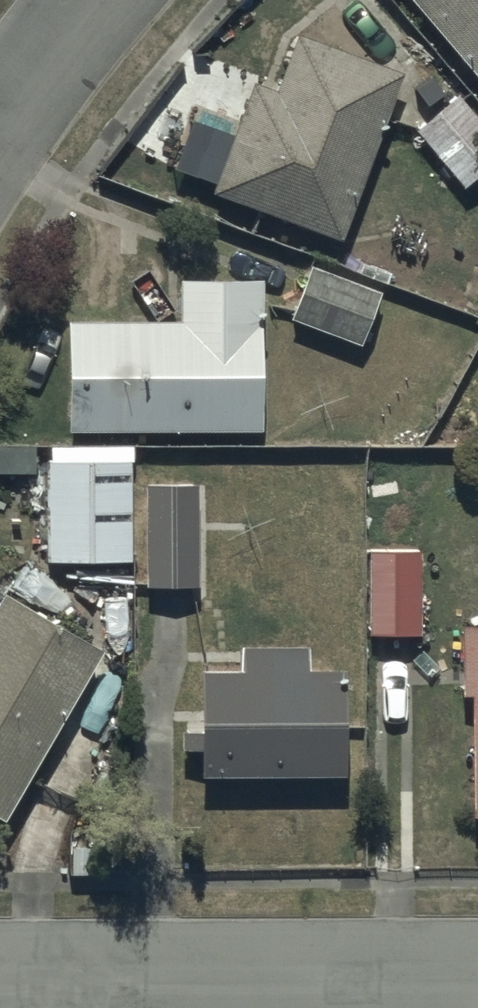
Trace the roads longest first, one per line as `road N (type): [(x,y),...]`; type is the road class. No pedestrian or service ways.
road 1 (residential): [(0,1002),(477,999)]
road 2 (residential): [(0,143),(115,0)]

